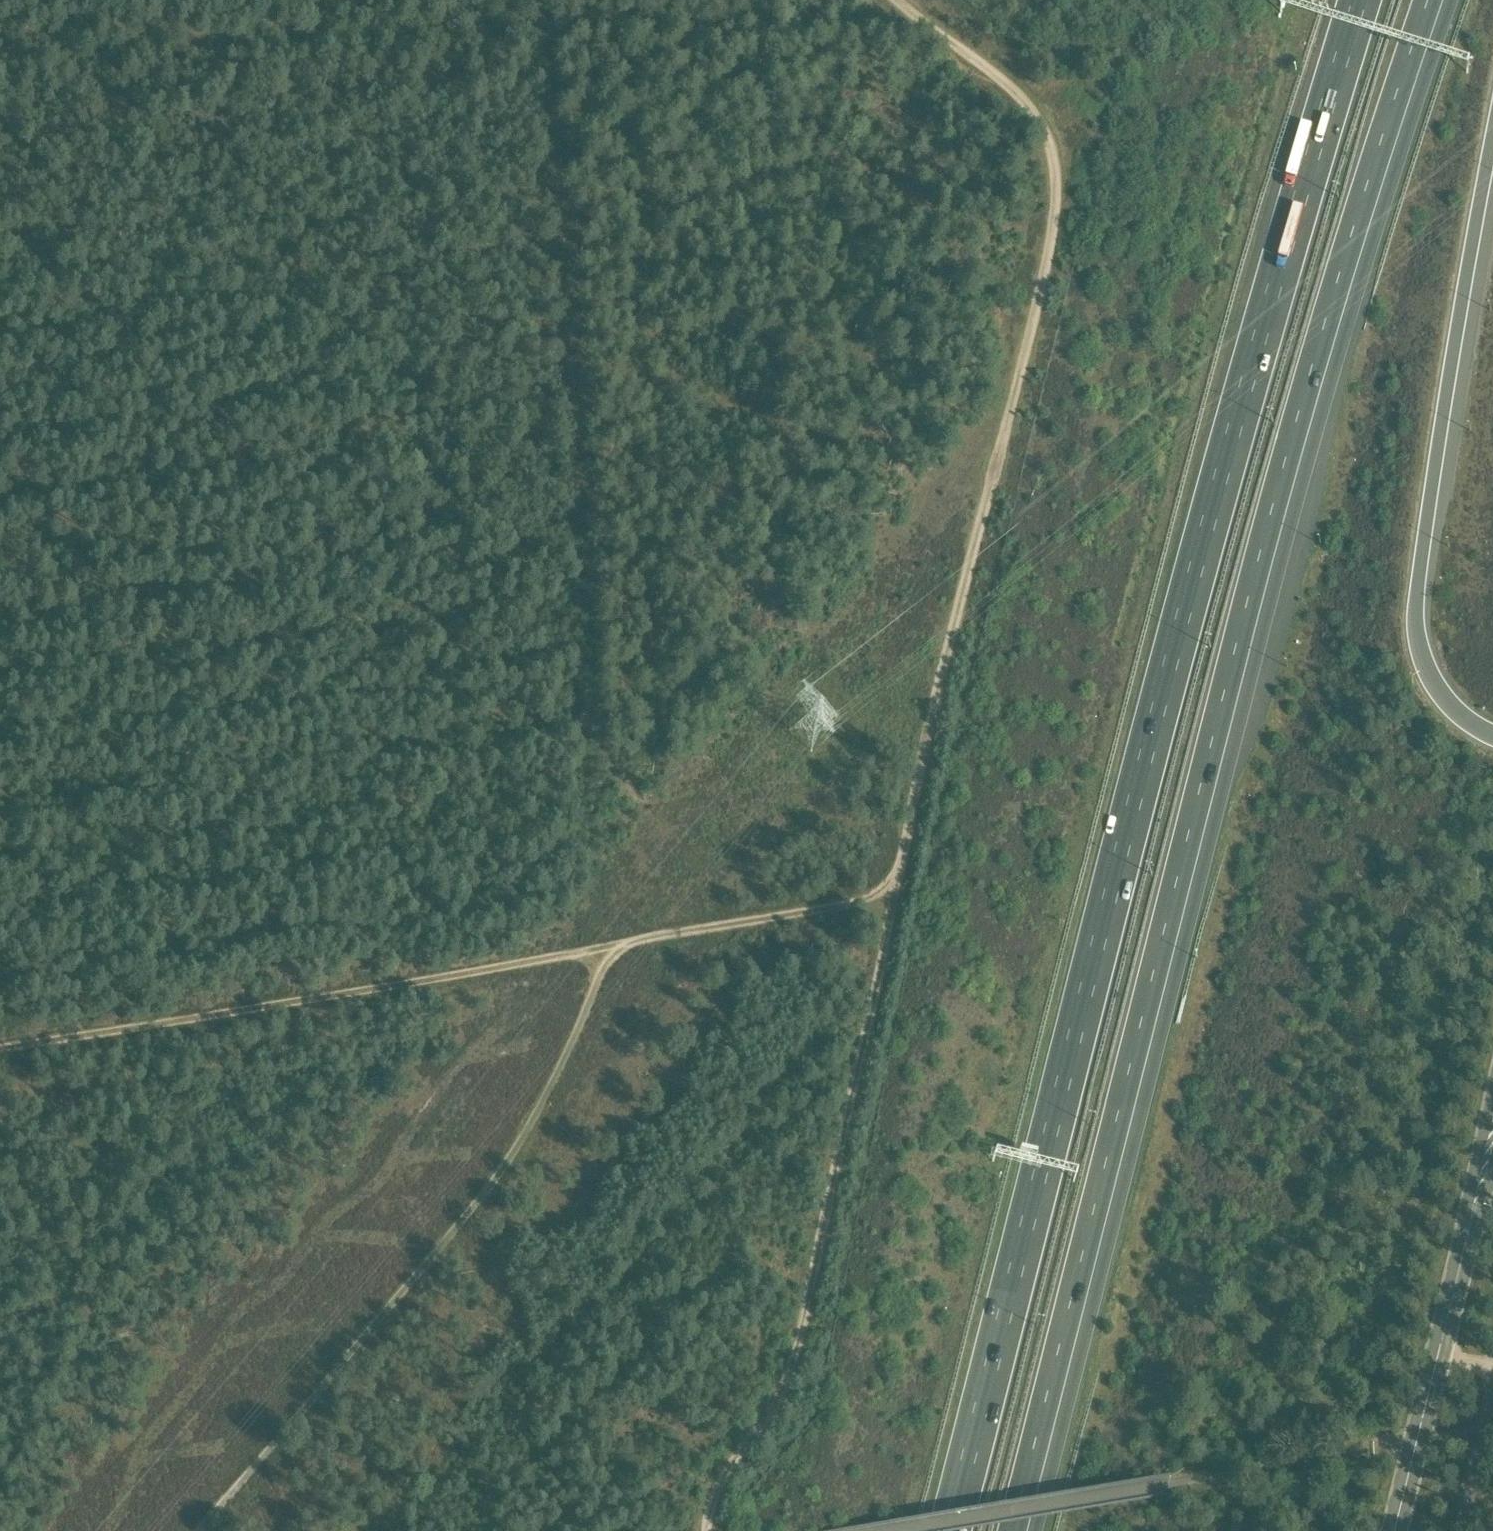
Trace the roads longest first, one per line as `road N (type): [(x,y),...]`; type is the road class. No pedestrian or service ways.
road 1 (motorway): [(1021,1530),(1238,676),(1331,337),(1437,0)]
road 2 (motorway): [(1361,0),(1174,648),(952,1530)]
road 3 (track): [(898,0),(1009,86),(1047,137),(1055,183),(1038,310),(967,575),(896,892)]
road 4 (track): [(0,1048),(896,892)]
road 5 (track): [(198,1530),(506,1160),(576,1034),(599,977),(596,947)]
road 6 (track): [(896,892),(804,1319),(779,1395),(732,1465),(706,1530)]
road 7 (motorway): [(1492,736),(1458,715),(1432,683),(1417,619),(1492,157)]
road 8 (primary): [(1395,1530),(1492,1134)]

